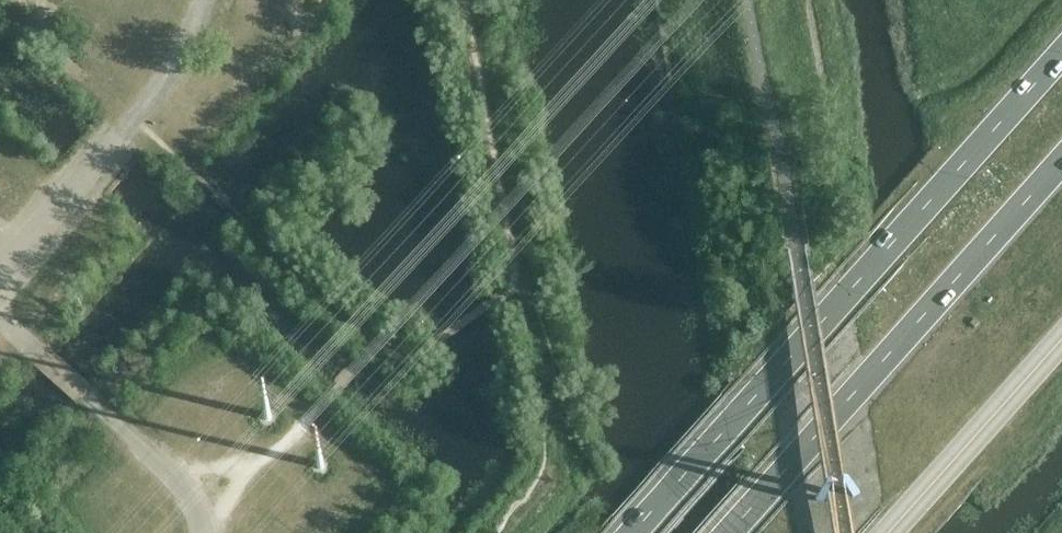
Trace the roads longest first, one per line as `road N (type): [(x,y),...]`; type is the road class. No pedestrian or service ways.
road 1 (trunk): [(1061,55),(633,532)]
road 2 (trunk): [(728,532),(1061,161)]

